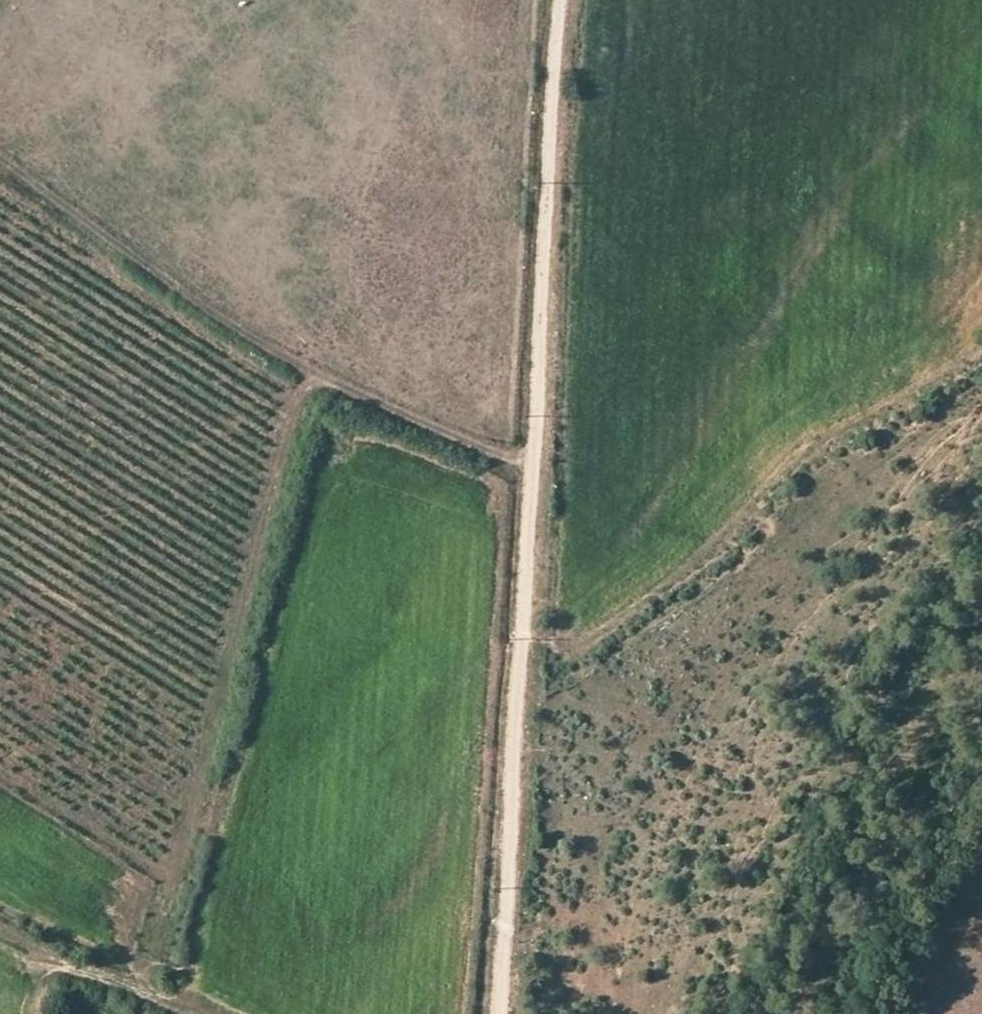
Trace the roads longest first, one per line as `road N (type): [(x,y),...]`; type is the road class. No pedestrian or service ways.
road 1 (track): [(506,1013),(538,280),(560,0)]

